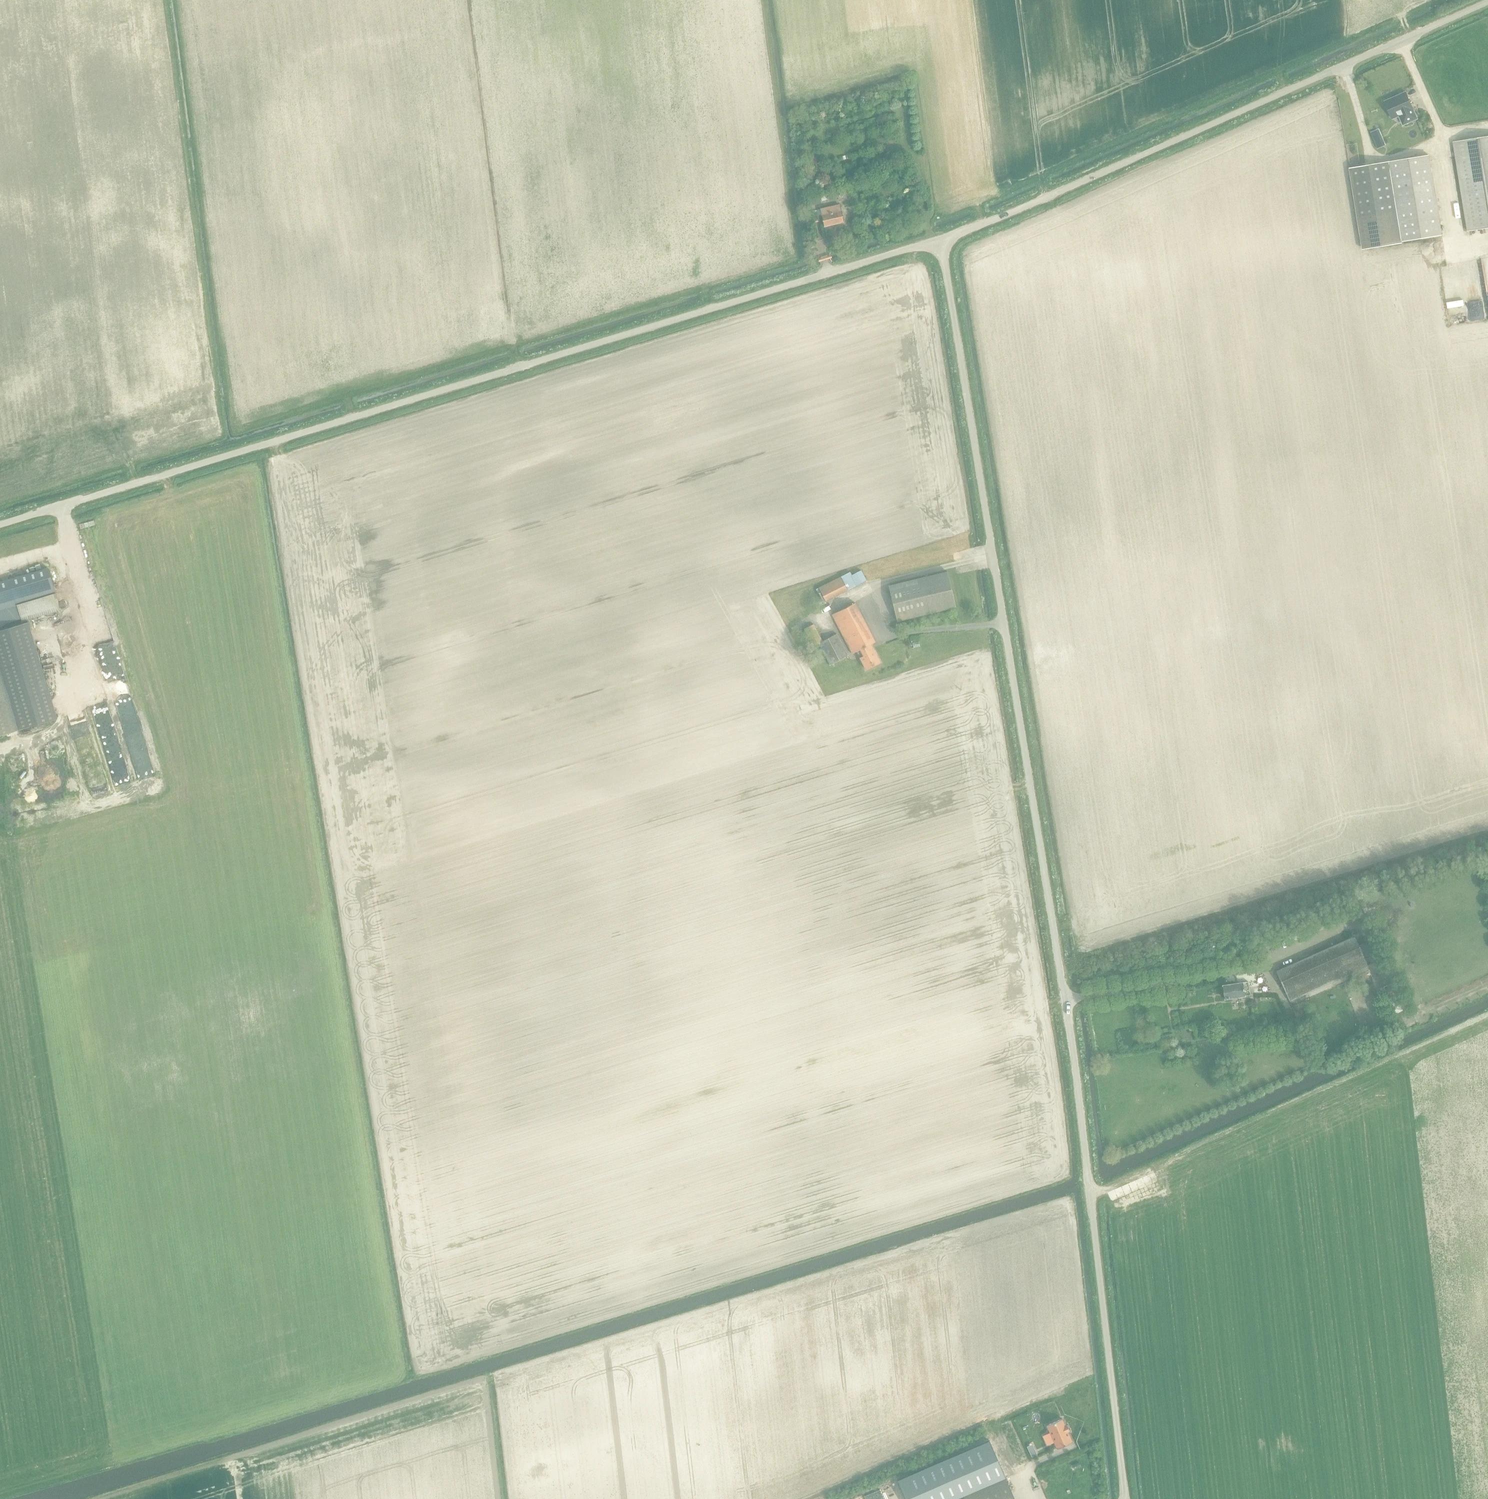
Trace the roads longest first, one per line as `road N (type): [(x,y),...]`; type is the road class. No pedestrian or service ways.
road 1 (unclassified): [(1123,1498),(1055,945),(941,241)]
road 2 (unclassified): [(0,524),(941,241)]
road 3 (unclassified): [(941,241),(1487,1)]

